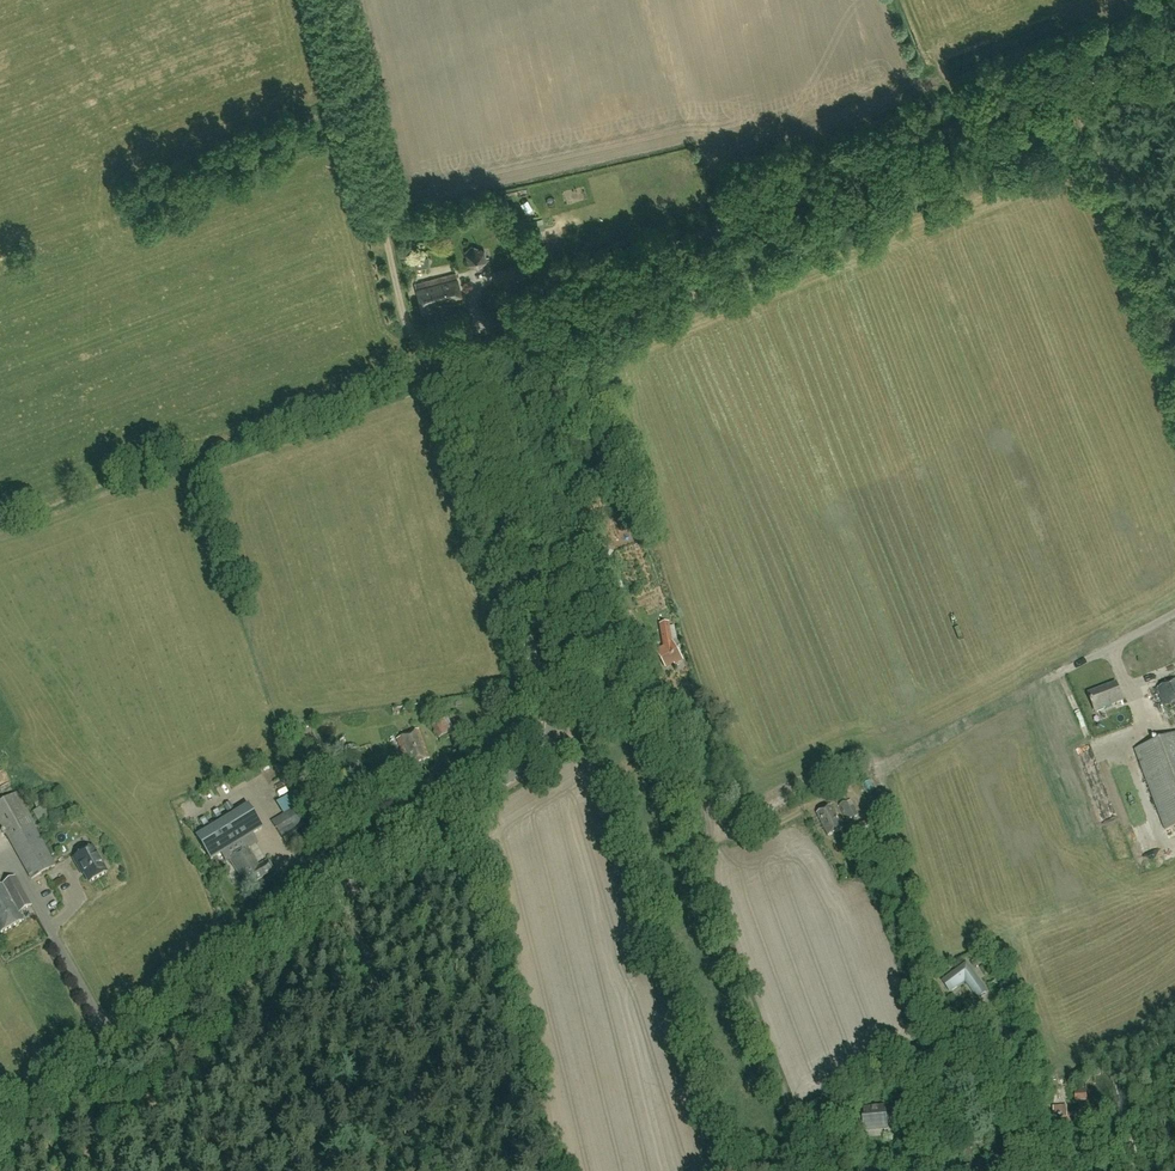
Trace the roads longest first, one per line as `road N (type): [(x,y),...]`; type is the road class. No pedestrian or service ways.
road 1 (tertiary): [(0,1126),(537,759),(546,745),(548,713),(456,378),(455,346),(474,330),(1174,45)]
road 2 (track): [(546,745),(653,680),(677,682),(722,823),(704,870),(716,916),(788,1105),(829,1141),(843,1170)]
road 3 (track): [(330,0),(404,309),(415,329),(455,346)]
road 4 (track): [(348,890),(445,1170)]
road 5 (track): [(1111,71),(1174,278)]
road 6 (track): [(1174,611),(1053,677)]
road 7 (track): [(832,794),(747,835),(719,829)]

